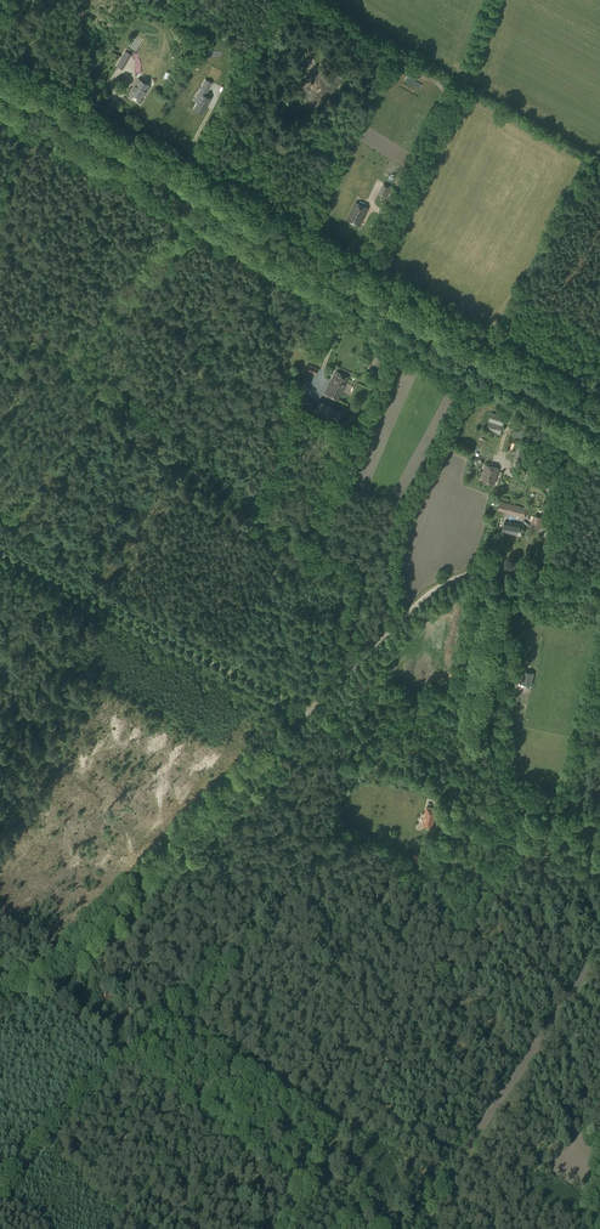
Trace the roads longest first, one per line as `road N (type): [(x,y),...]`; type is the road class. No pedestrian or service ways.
road 1 (track): [(83,140),(599,432)]
road 2 (unclassified): [(0,997),(44,981),(310,714)]
road 3 (track): [(599,832),(460,785),(456,778),(504,572)]
road 4 (unclassified): [(310,714),(0,555)]
road 5 (unclassified): [(310,714),(408,613),(459,576),(504,572),(599,584)]
road 6 (track): [(540,575),(548,489),(508,474)]

